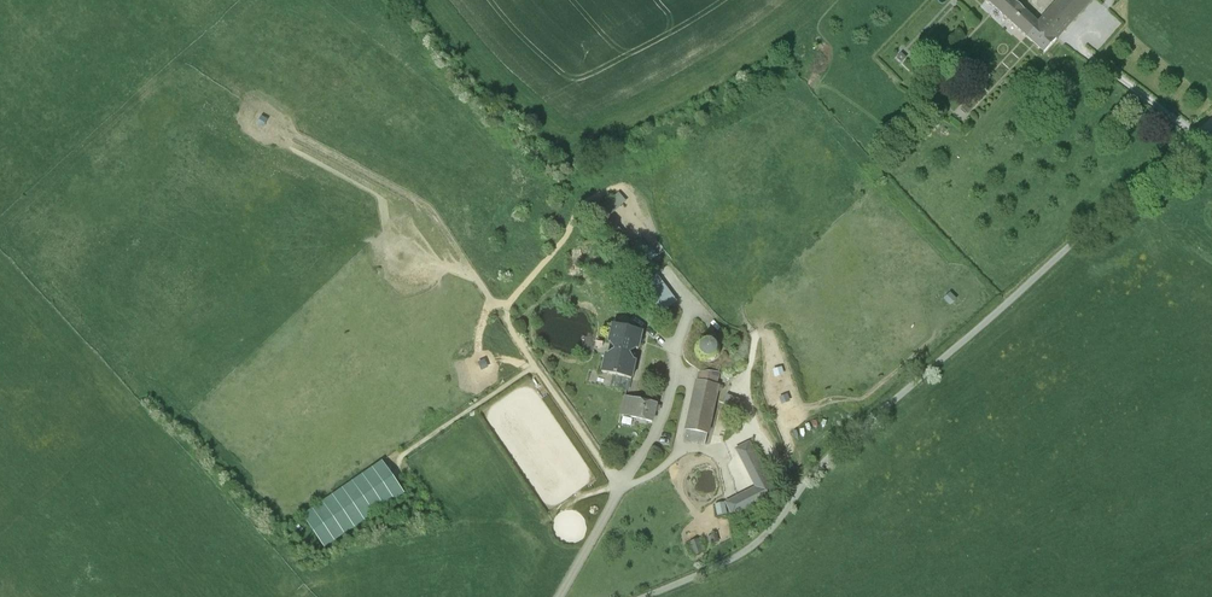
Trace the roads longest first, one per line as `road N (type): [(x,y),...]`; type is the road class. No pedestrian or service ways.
road 1 (unclassified): [(650,596),(749,548),(821,469),(1211,126)]

